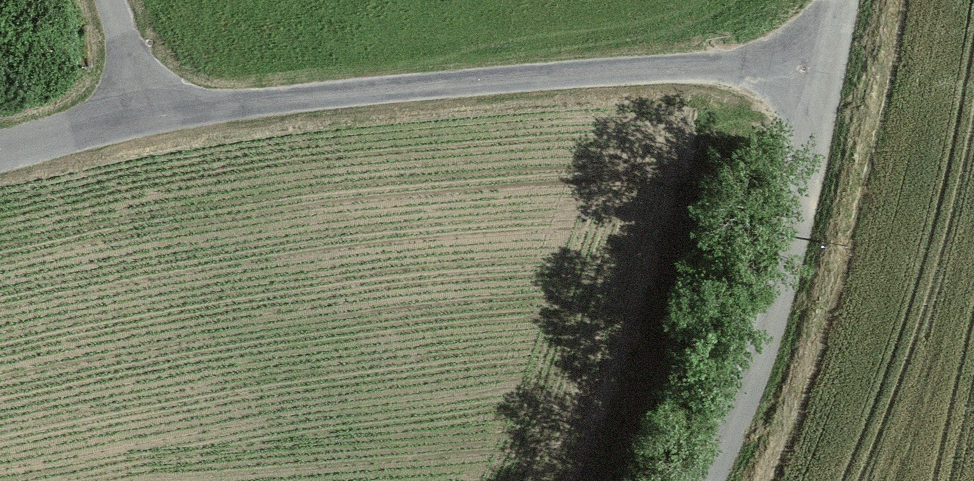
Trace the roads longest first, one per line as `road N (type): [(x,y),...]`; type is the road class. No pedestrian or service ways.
road 1 (unclassified): [(142,119),(603,74),(829,70)]
road 2 (unclassified): [(707,480),(768,335),(829,70)]
road 3 (unclassified): [(0,149),(142,119)]
road 4 (unclassified): [(142,119),(105,0)]

